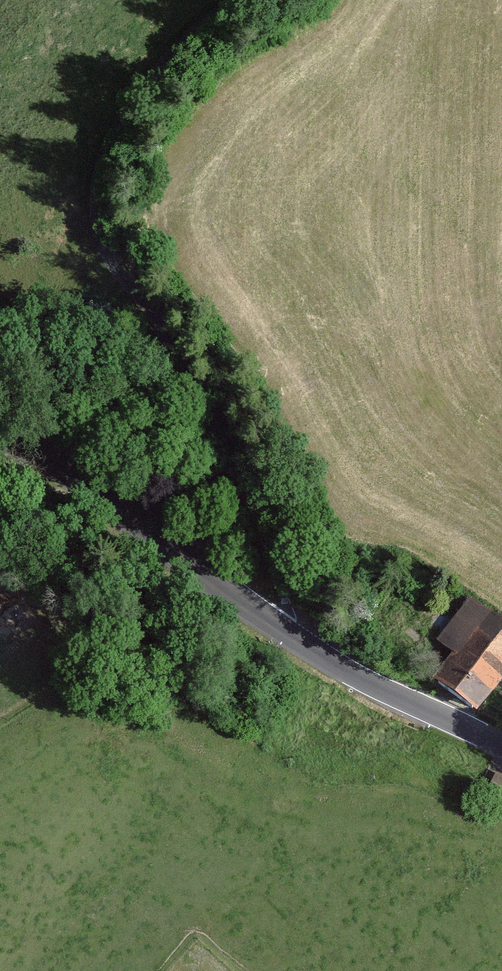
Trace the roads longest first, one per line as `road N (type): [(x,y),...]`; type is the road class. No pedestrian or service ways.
road 1 (track): [(304,644),(220,435),(96,242),(91,179),(117,110),(172,44),(230,0)]
road 2 (tertiary): [(501,741),(411,706),(304,644),(66,467),(0,441)]

